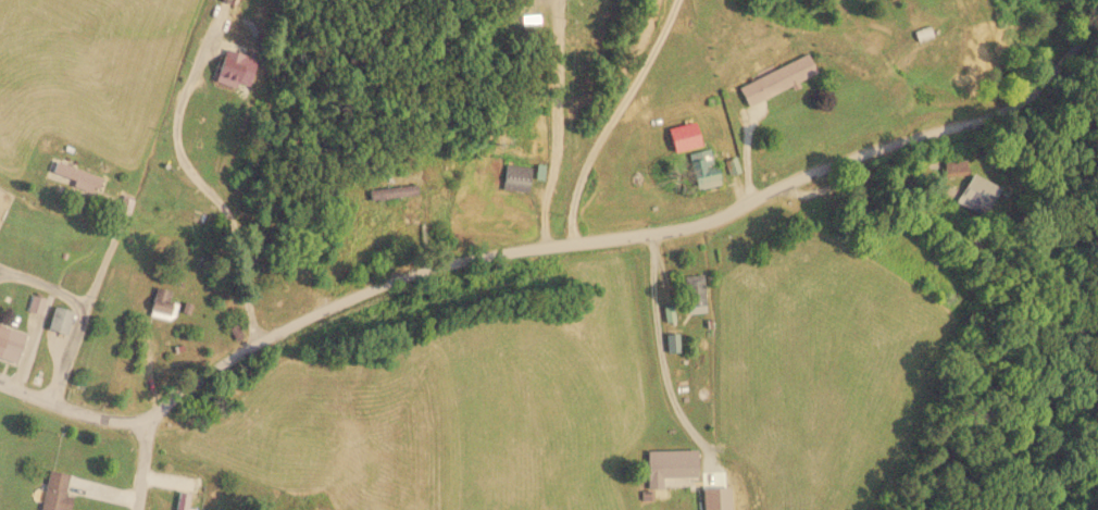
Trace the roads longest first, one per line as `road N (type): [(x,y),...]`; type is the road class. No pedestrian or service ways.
road 1 (residential): [(136,419),(242,347),(316,309),(422,271),(481,253),(686,224),(813,169),(994,113),(1030,90),(1097,13)]
road 2 (residential): [(136,419),(96,420),(0,385)]

